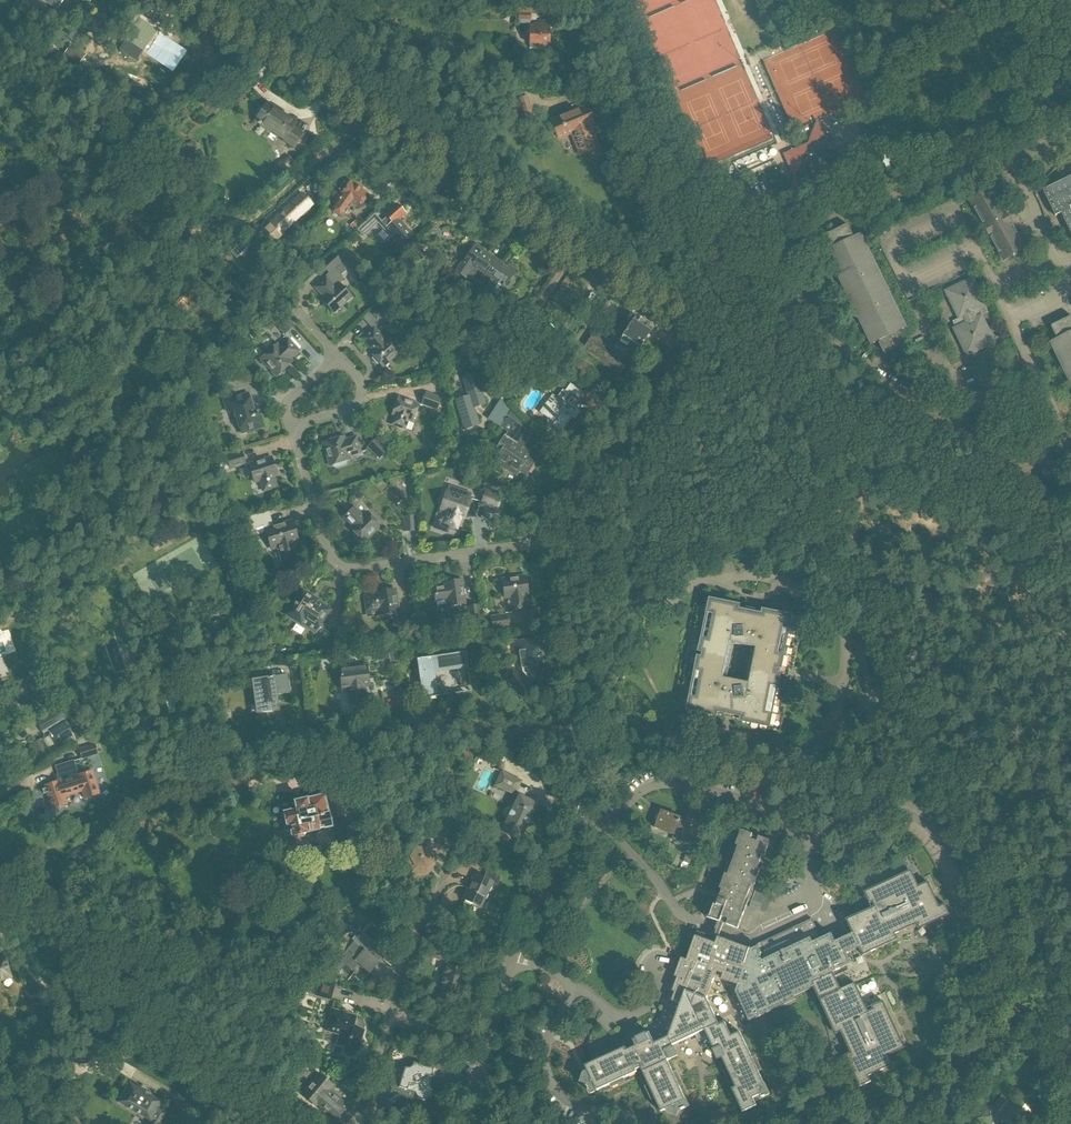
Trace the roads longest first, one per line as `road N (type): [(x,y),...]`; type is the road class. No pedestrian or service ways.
road 1 (unclassified): [(682,326),(186,0)]
road 2 (residential): [(559,541),(370,568),(340,565),(327,548),(291,426)]
road 3 (unclassified): [(269,1123),(0,887)]
road 4 (unclassified): [(682,326),(692,263),(688,228),(586,0)]
road 5 (unclassified): [(483,1042),(569,816),(580,772),(578,732)]
road 6 (residential): [(578,732),(515,732),(414,714),(352,741),(283,728)]
road 7 (unclassified): [(559,541),(578,479),(649,417),(664,390),(682,326)]
road 8 (unclassified): [(578,732),(559,541)]
road 9 (residential): [(391,1016),(443,877)]
road 10 (residential): [(337,356),(359,382),(358,399),(291,426)]

